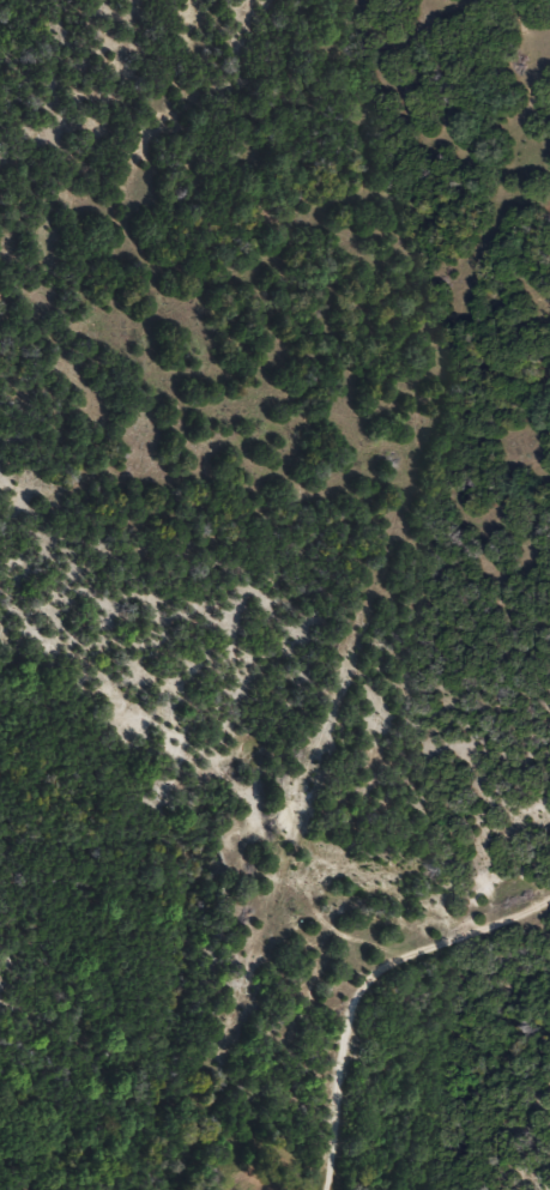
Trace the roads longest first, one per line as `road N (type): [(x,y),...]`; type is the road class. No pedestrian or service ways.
road 1 (residential): [(549,870),(410,1023),(368,1149),(286,1189)]

